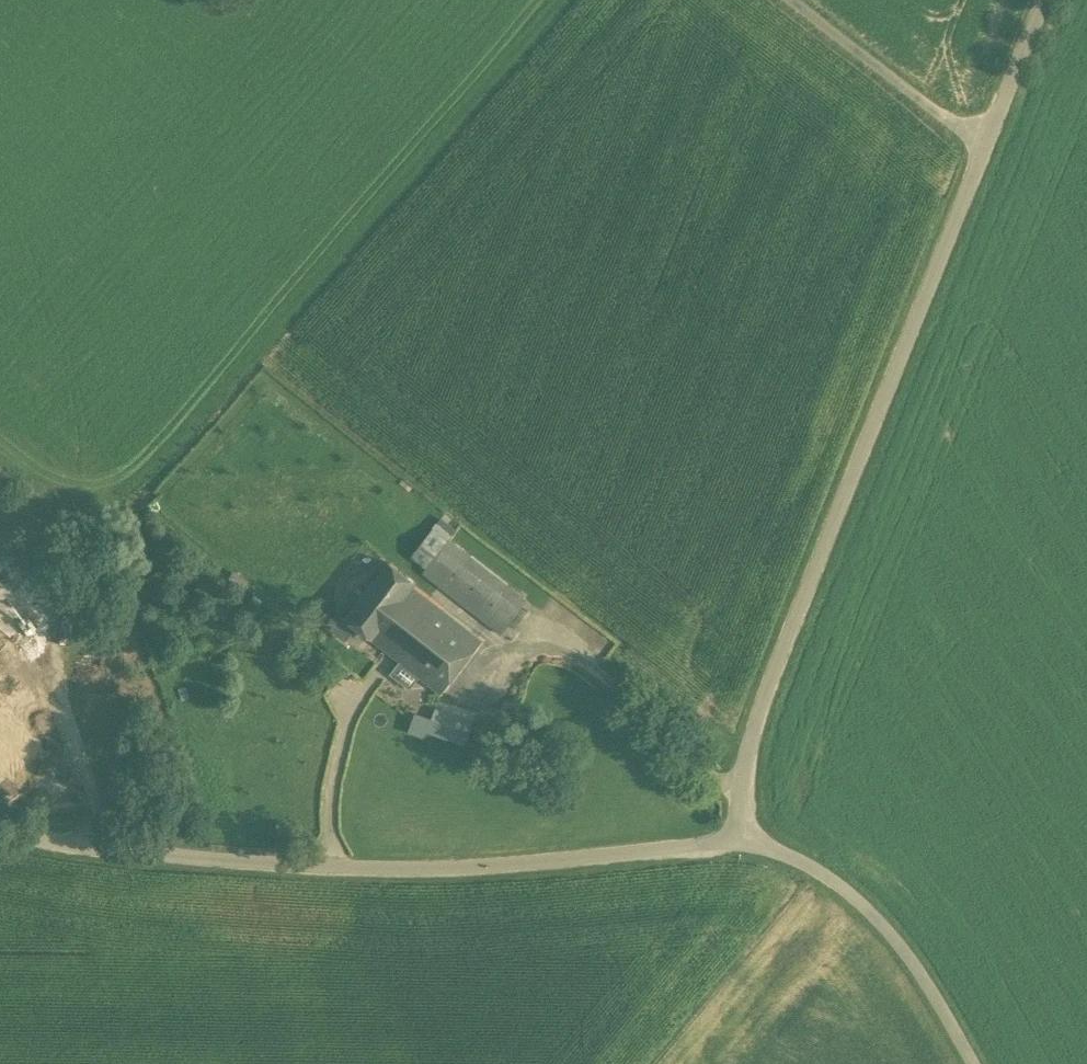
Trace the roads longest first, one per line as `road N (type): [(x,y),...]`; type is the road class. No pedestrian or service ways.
road 1 (unclassified): [(743,842),(745,738),(1046,0)]
road 2 (unclassified): [(0,831),(137,853),(380,869),(743,842)]
road 3 (unclassified): [(973,1063),(919,971),(861,903),(793,857),(743,842)]

